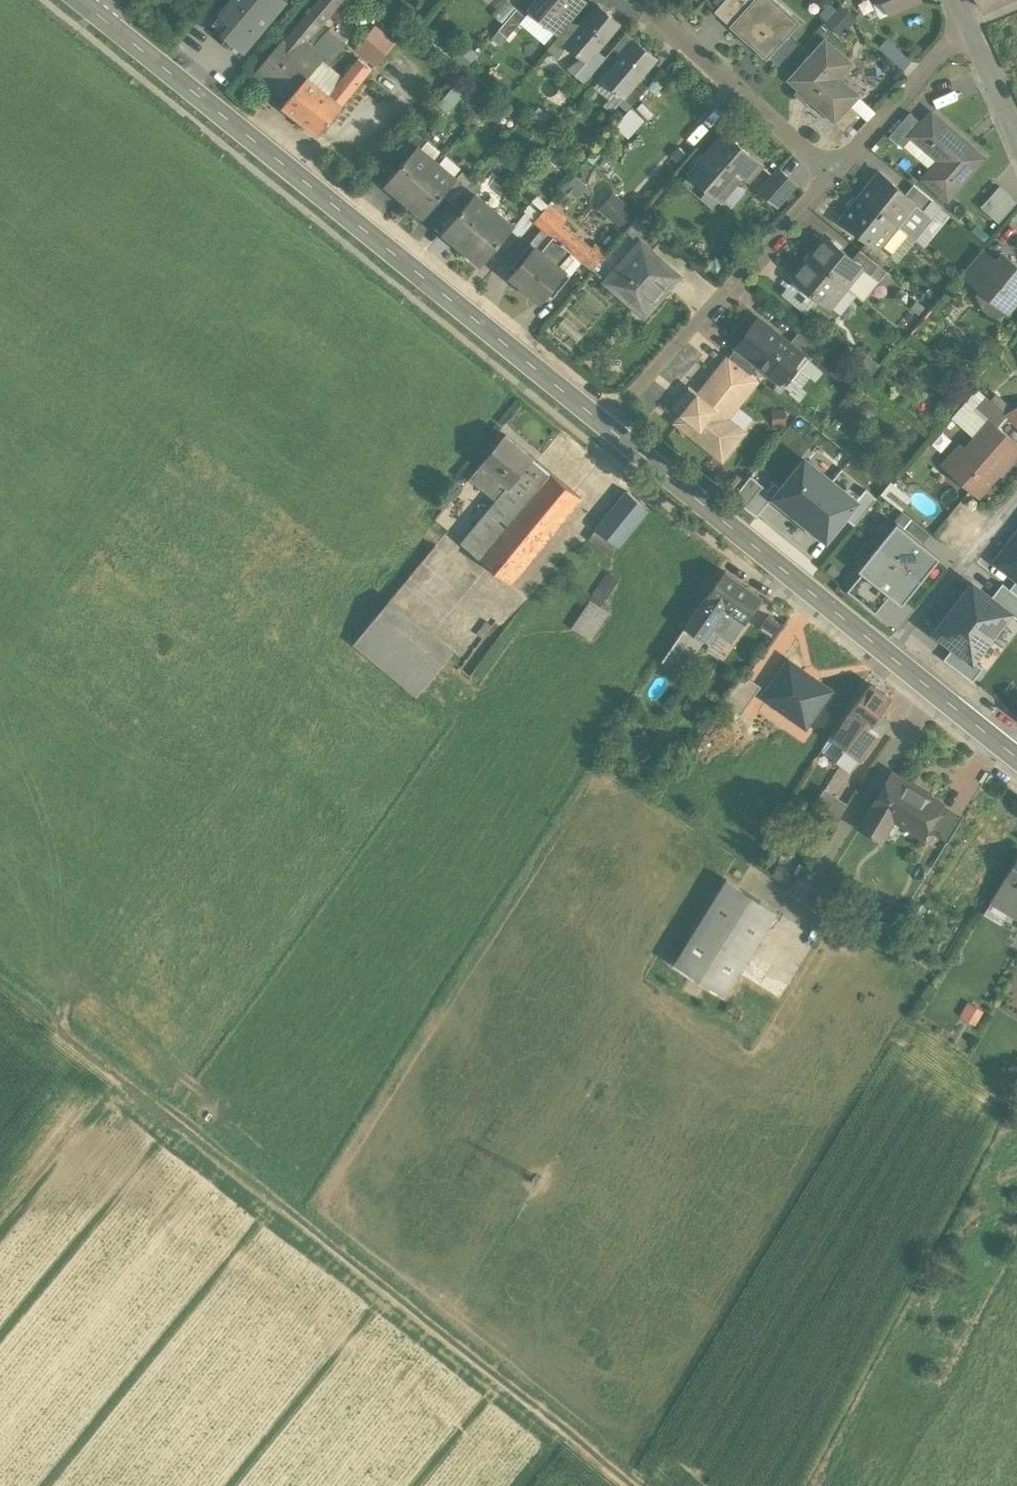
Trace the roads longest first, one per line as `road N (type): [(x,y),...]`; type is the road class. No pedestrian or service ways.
road 1 (secondary): [(1016,759),(88,0)]
road 2 (track): [(0,971),(647,1485)]
road 3 (residential): [(835,179),(644,0)]
road 4 (residential): [(965,23),(835,179)]
road 5 (residential): [(835,179),(709,322)]
road 6 (residential): [(1016,147),(965,23)]

